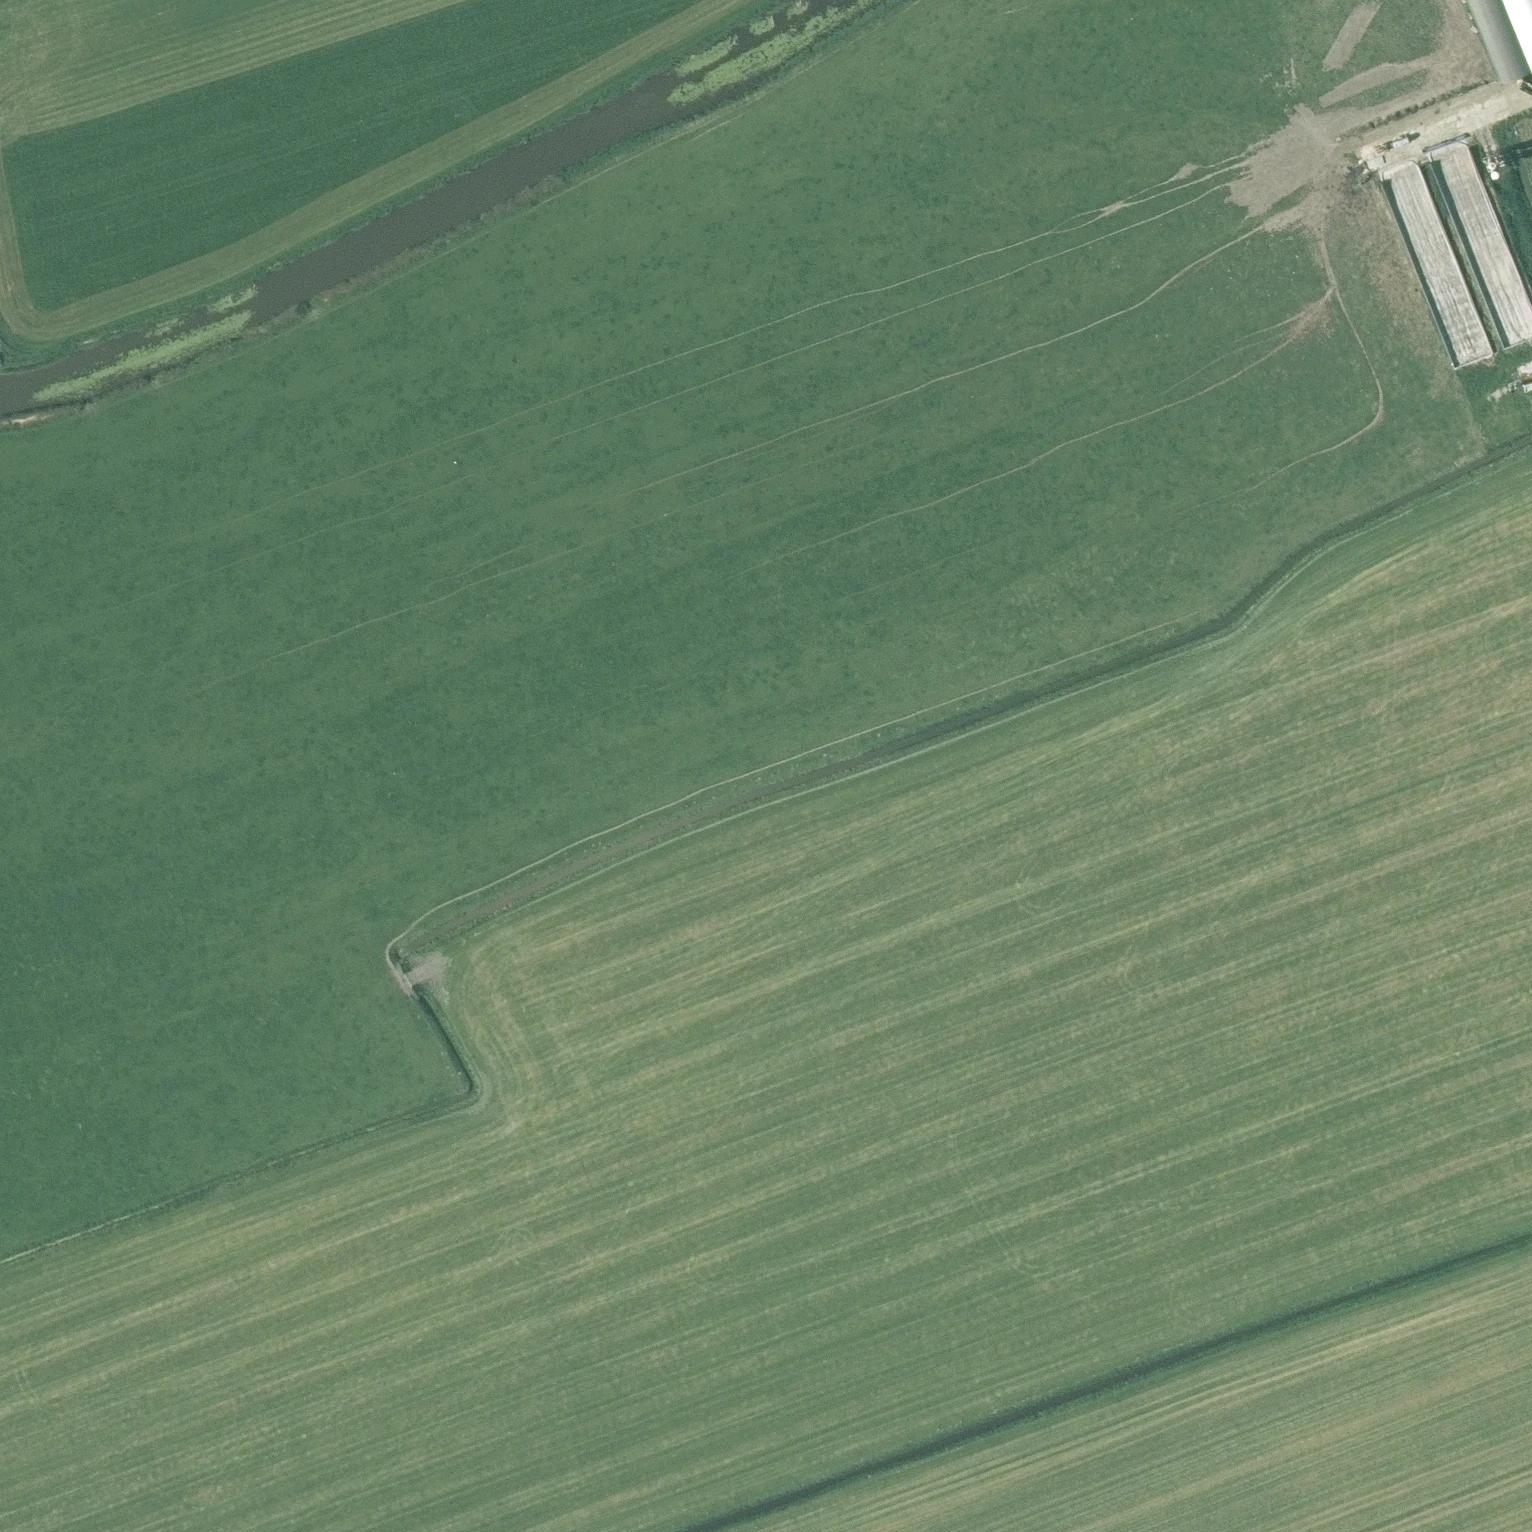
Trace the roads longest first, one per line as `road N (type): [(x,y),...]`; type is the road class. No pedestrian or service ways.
road 1 (track): [(614,0),(170,241),(13,260),(0,202)]
road 2 (track): [(1356,155),(1531,86)]

